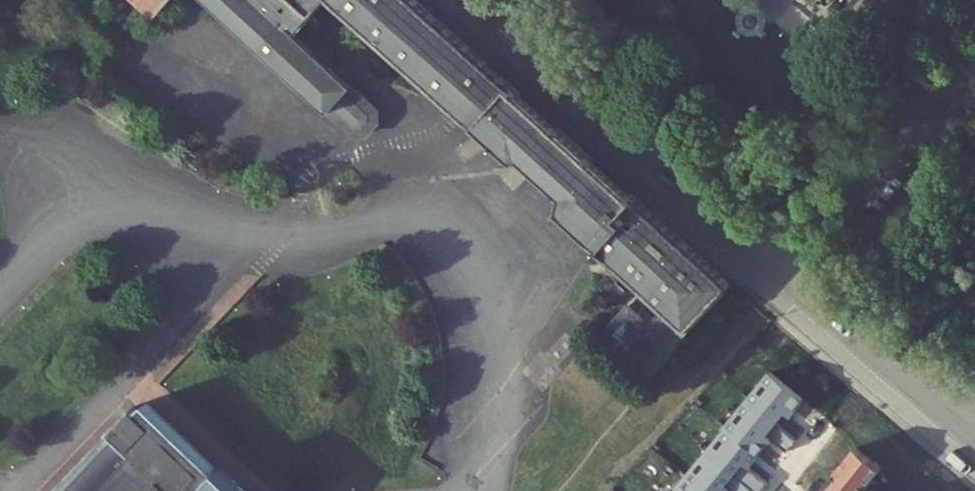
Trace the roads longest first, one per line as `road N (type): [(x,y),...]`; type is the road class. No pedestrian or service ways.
road 1 (tertiary): [(476,0),(974,425)]

